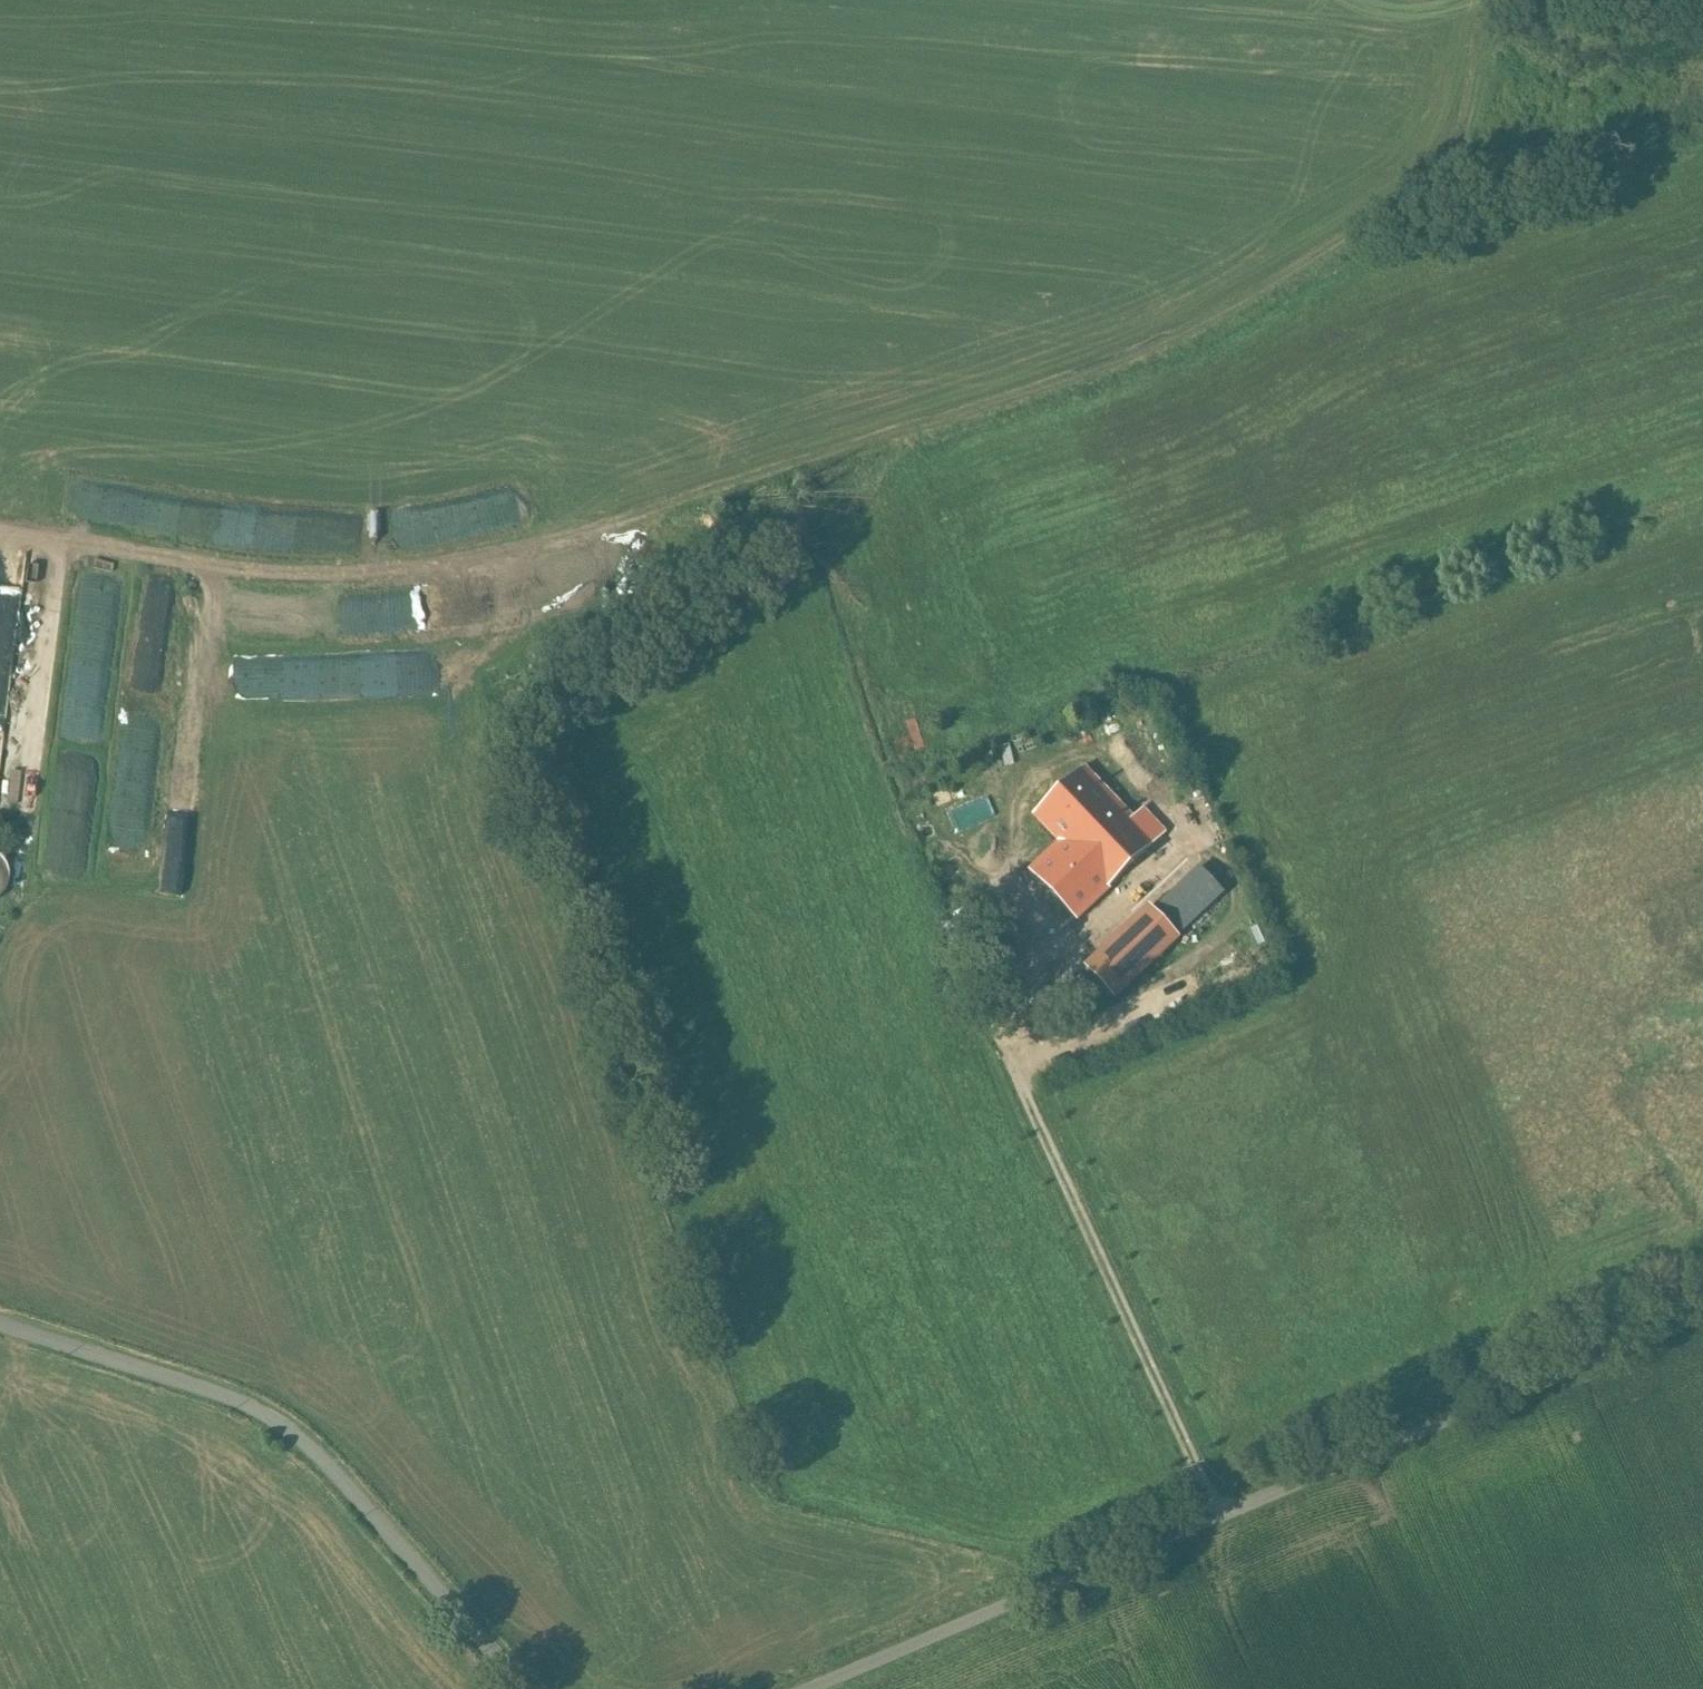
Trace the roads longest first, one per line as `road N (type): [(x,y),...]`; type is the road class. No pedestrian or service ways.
road 1 (track): [(0,533),(315,576),(529,550),(1185,336),(1341,249),(1423,182),(1472,112),(1491,2)]
road 2 (unclassified): [(1702,1312),(804,1688)]
road 3 (unclassified): [(527,1688),(328,1465),(278,1423),(227,1396),(0,1322)]

